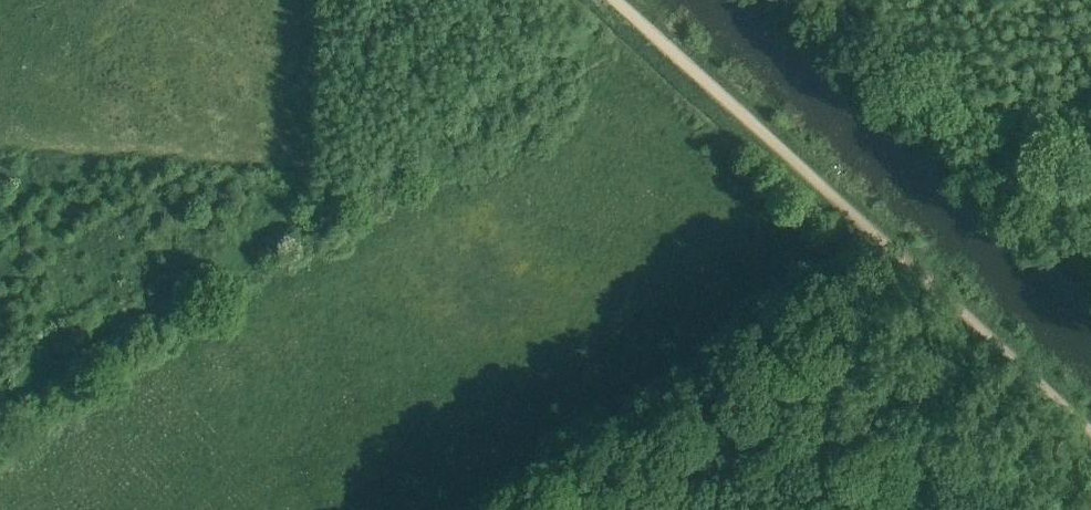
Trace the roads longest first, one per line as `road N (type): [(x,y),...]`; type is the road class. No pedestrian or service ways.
road 1 (track): [(1090,428),(621,0)]
road 2 (track): [(883,239),(486,509)]

